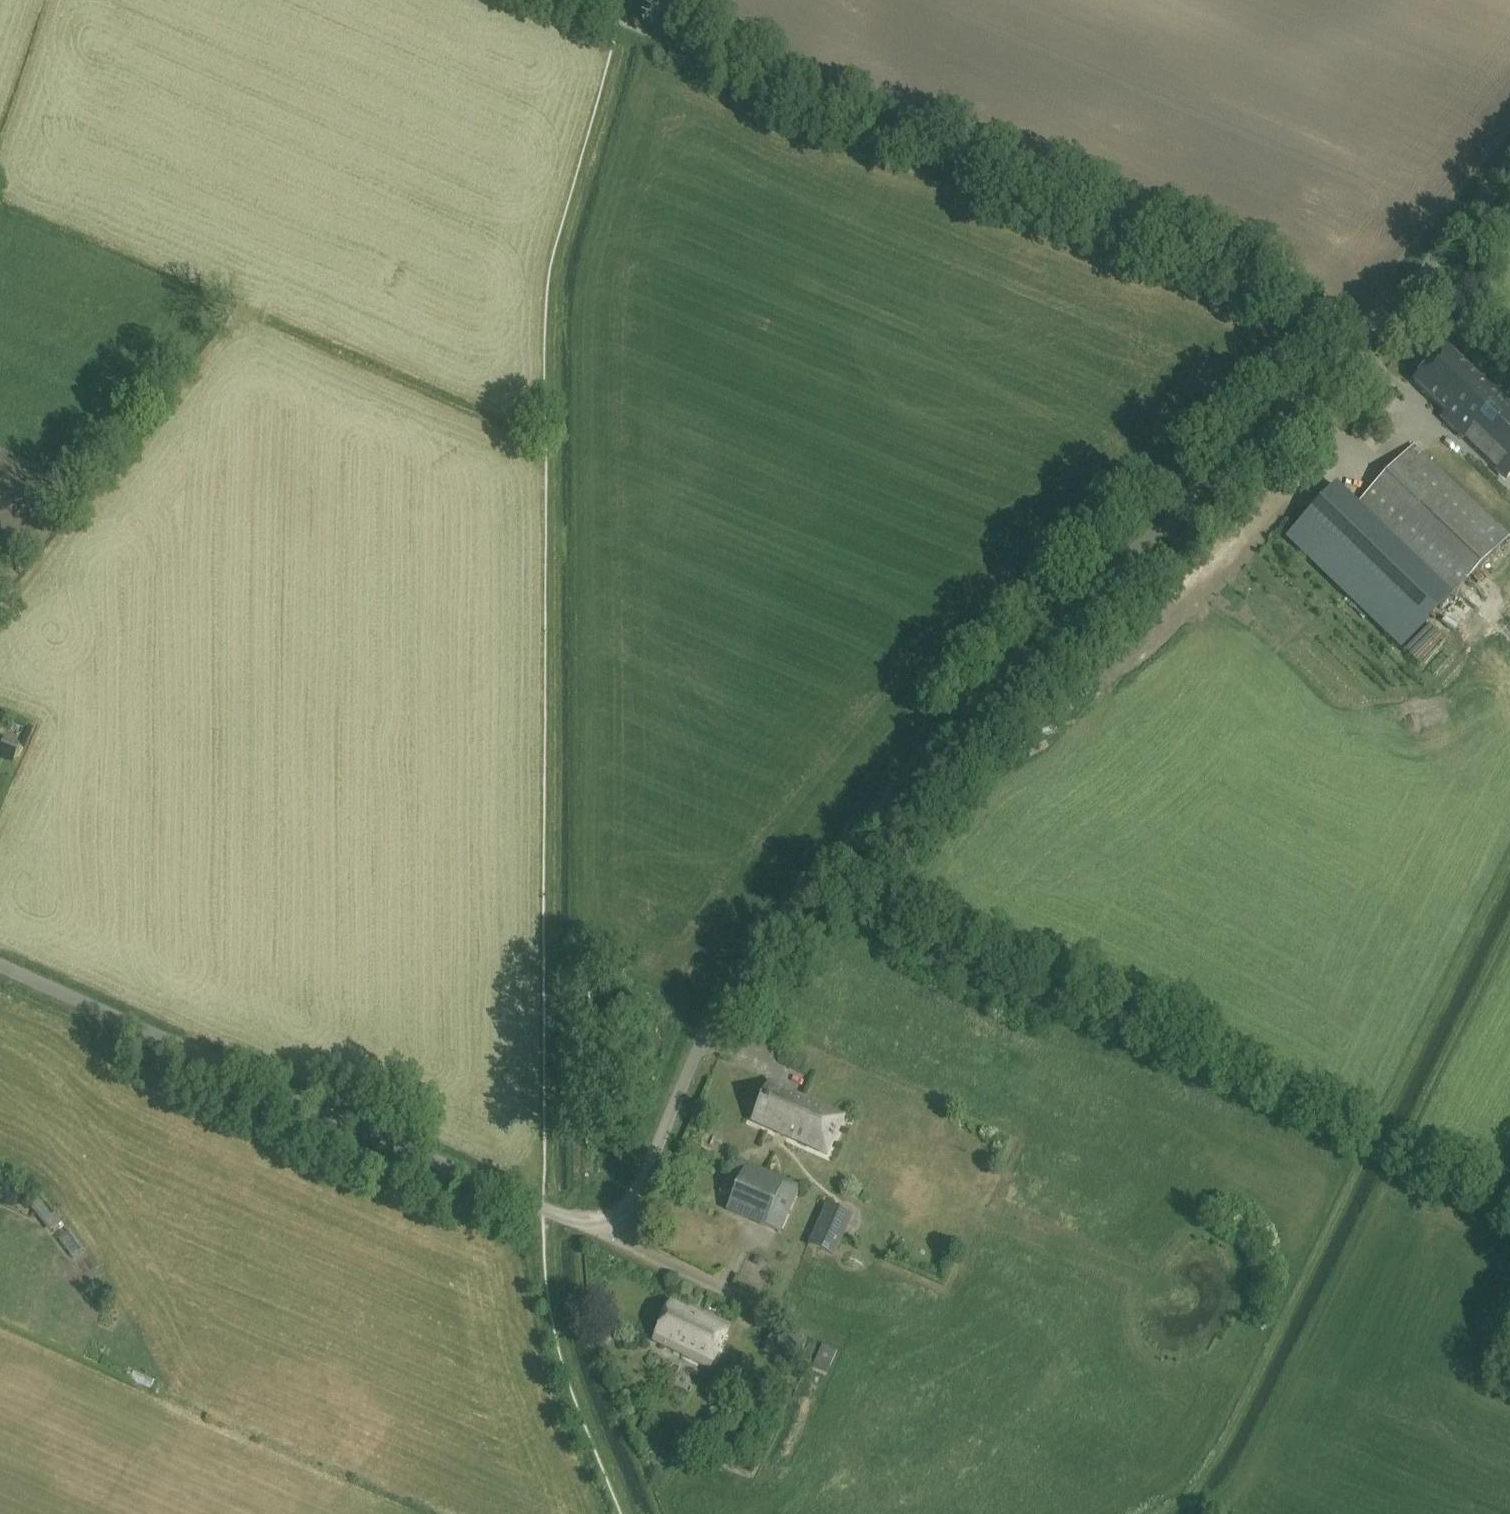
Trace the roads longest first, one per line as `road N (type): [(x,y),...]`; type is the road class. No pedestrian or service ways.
road 1 (unclassified): [(0,966),(587,1226),(631,1211),(712,1018),(813,886),(1004,671),(1400,302),(1509,166)]

